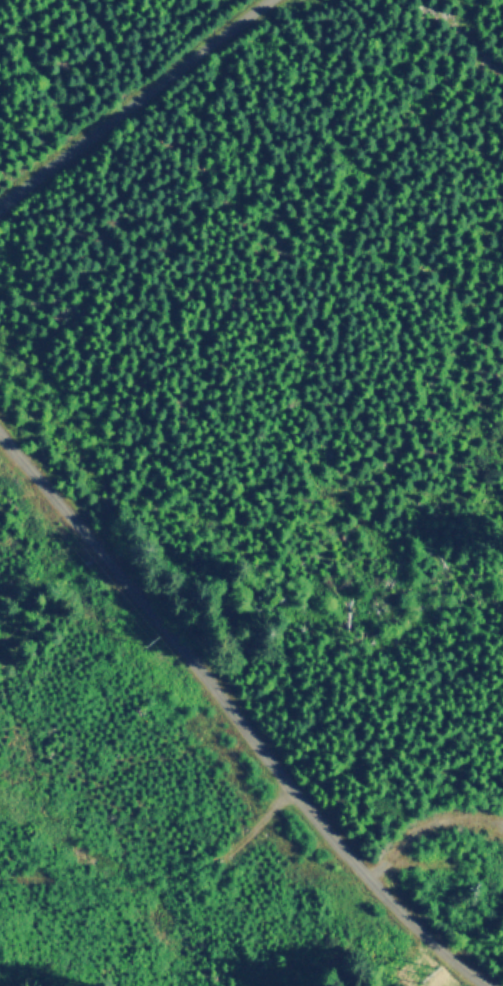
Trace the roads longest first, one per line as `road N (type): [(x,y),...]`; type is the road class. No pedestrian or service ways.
road 1 (residential): [(0,431),(453,956),(502,985)]
road 2 (residential): [(0,201),(252,0)]

